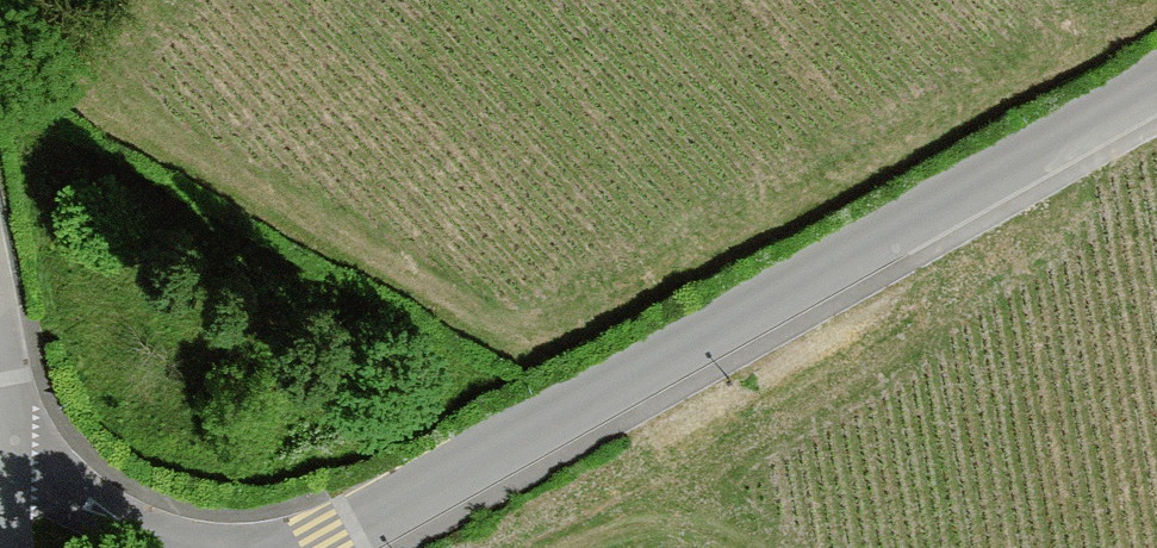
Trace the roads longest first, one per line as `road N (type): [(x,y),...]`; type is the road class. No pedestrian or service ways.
road 1 (tertiary): [(1156,79),(304,547)]
road 2 (unclassified): [(205,547),(119,519),(0,450)]
road 3 (track): [(722,547),(632,516),(605,519),(540,547)]

